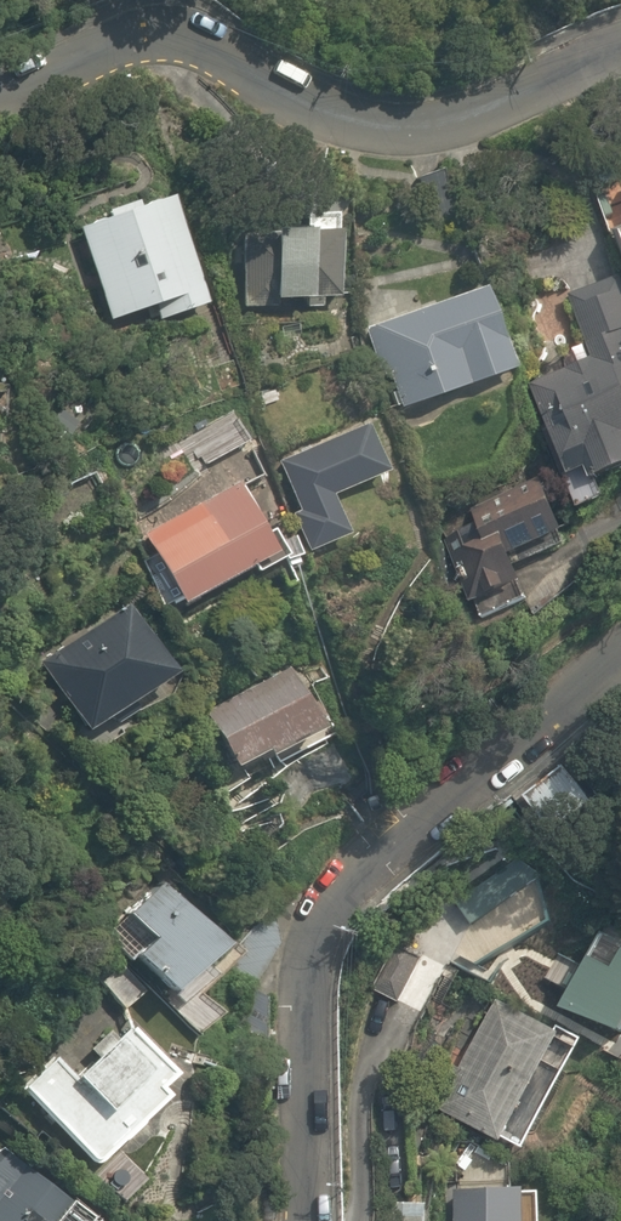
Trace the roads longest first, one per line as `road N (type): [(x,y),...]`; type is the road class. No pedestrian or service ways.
road 1 (residential): [(310,1220),(316,994),(331,923),(352,887),(385,855),(620,663)]
road 2 (residential): [(620,53),(431,125),(340,117),(178,45),(149,43),(0,94)]

